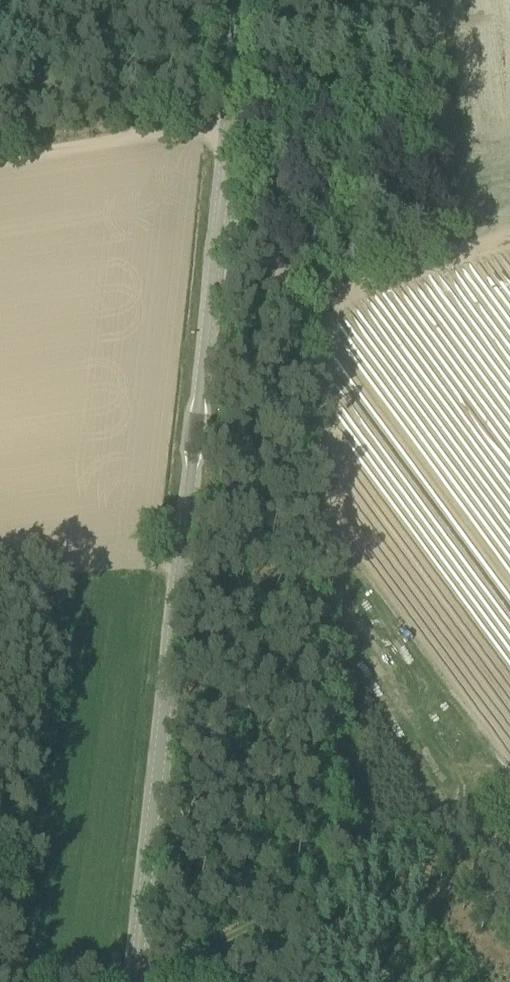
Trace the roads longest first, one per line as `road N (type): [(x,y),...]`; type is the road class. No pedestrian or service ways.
road 1 (tertiary): [(134,981),(243,0)]
road 2 (track): [(216,225),(300,289),(341,295),(509,248)]
road 3 (track): [(0,158),(190,131),(227,133)]
road 4 (track): [(145,981),(342,879)]

